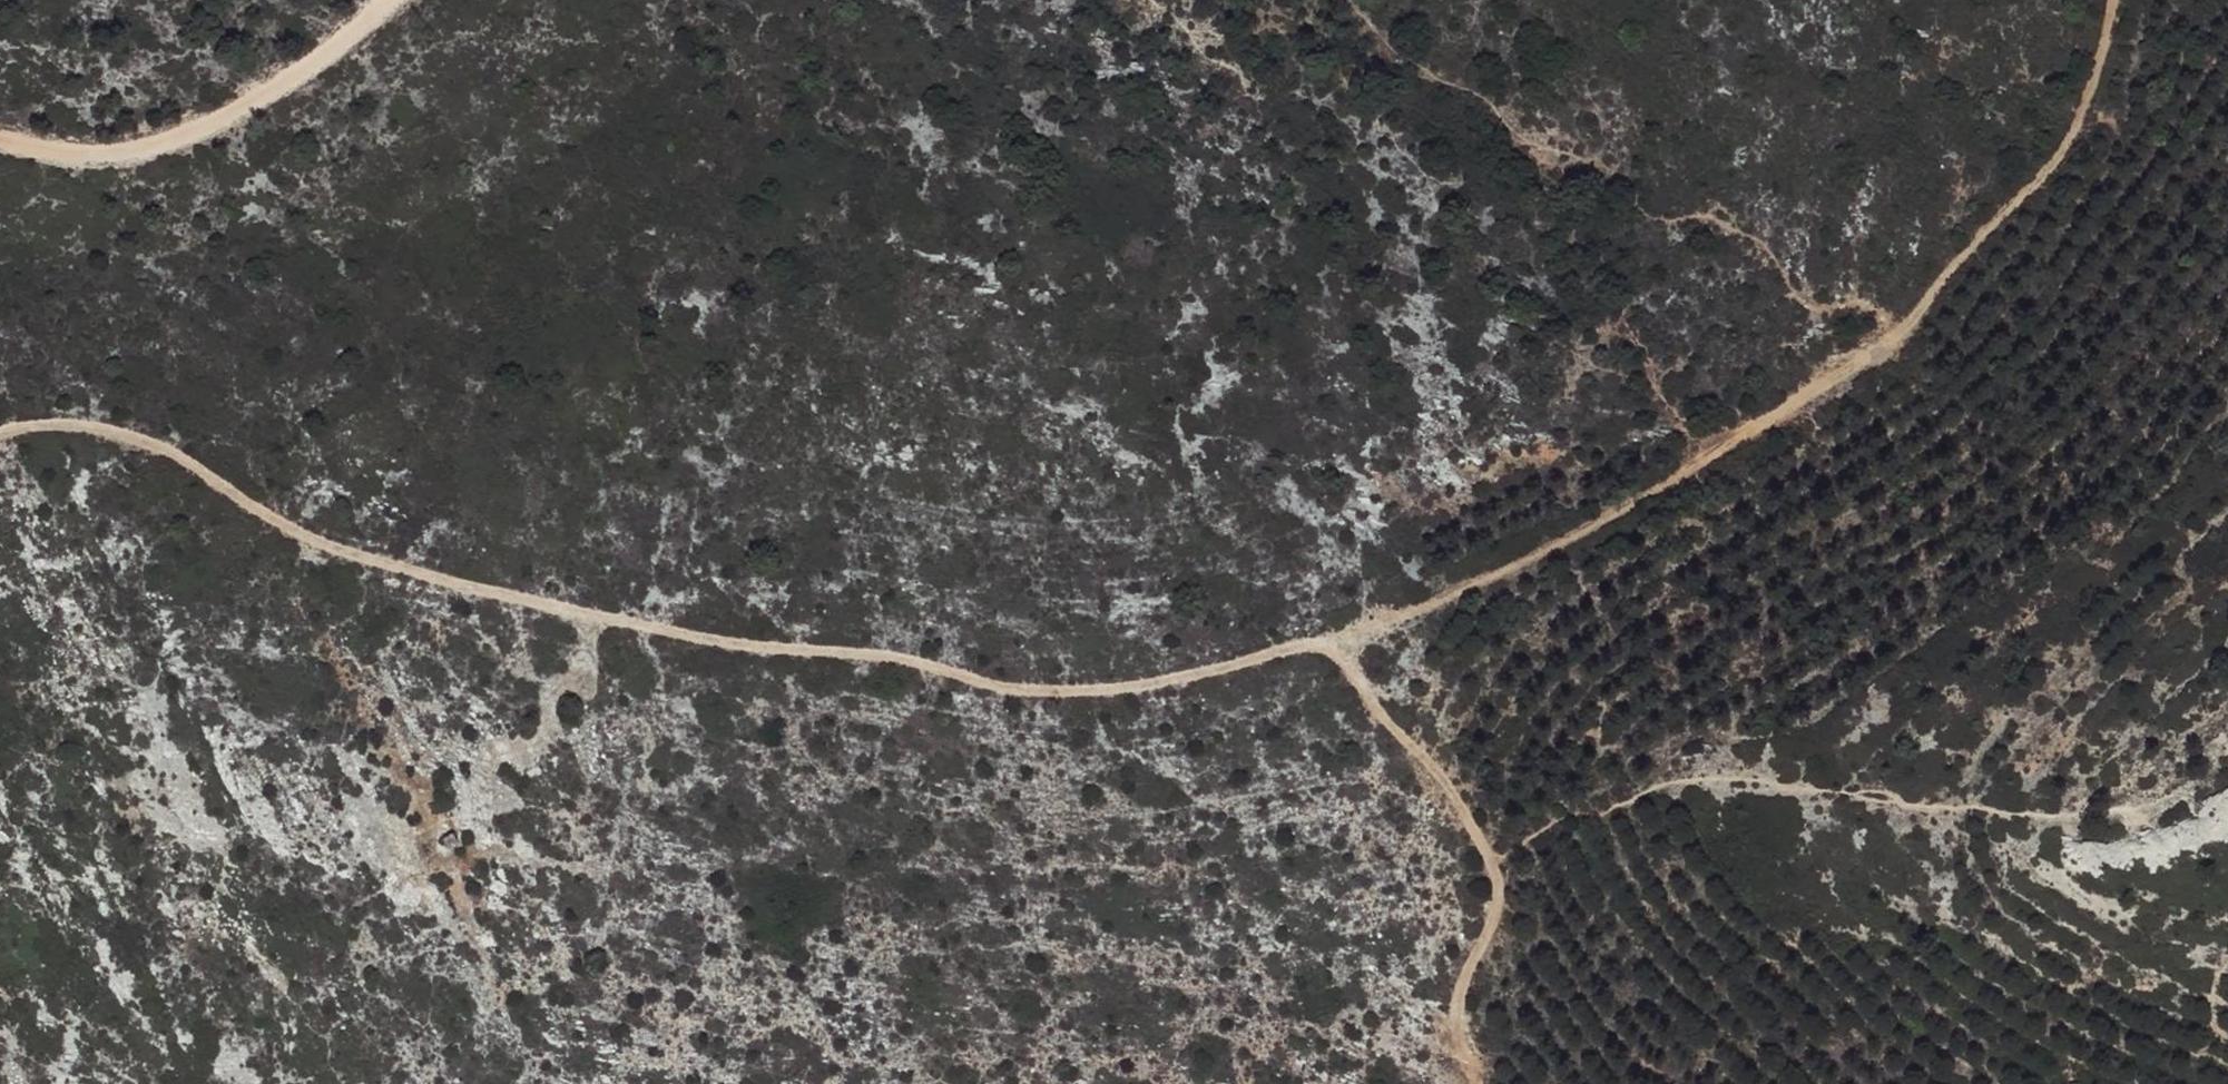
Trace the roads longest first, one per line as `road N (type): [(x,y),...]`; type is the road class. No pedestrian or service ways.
road 1 (track): [(0,432),(77,426),(150,442),(312,540),(642,627),(890,654),(1032,688),(1163,681),(1326,645)]
road 2 (track): [(1326,645),(1878,336),(2073,102),(2101,0)]
road 3 (track): [(375,0),(312,56),(131,151),(0,145)]
road 4 (track): [(1492,850),(1461,800),(1326,645)]
road 5 (track): [(1481,1083),(1456,1018),(1496,908),(1492,850)]

